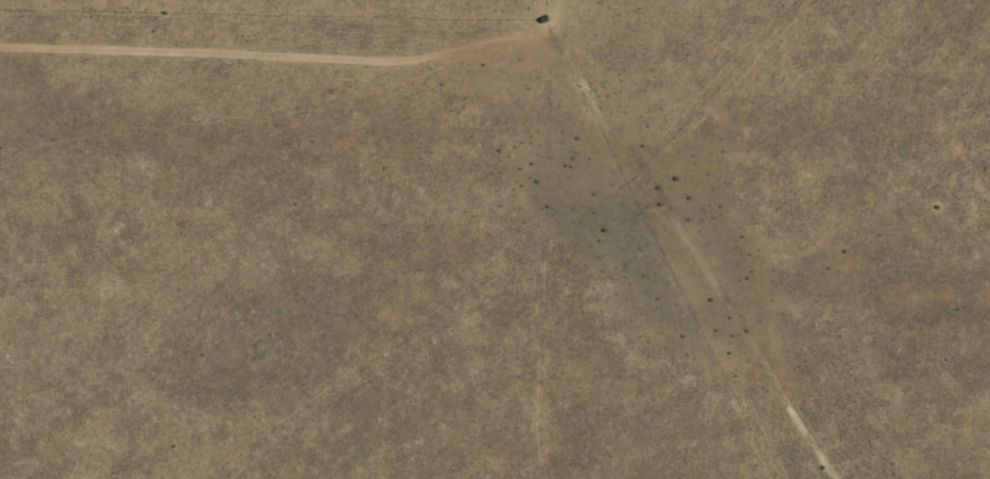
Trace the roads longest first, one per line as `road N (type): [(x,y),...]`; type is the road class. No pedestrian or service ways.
road 1 (residential): [(580,478),(564,403),(574,117)]

